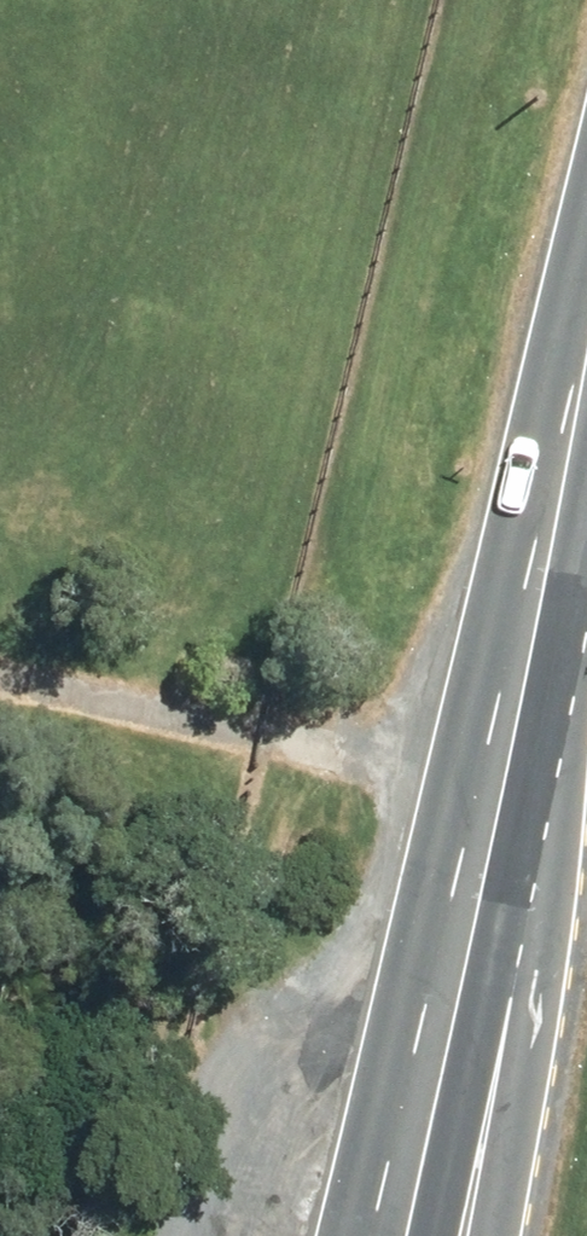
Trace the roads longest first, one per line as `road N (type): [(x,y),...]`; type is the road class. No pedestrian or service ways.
road 1 (secondary): [(561,456),(378,1235)]
road 2 (secondary): [(561,456),(523,1069),(490,1235)]

